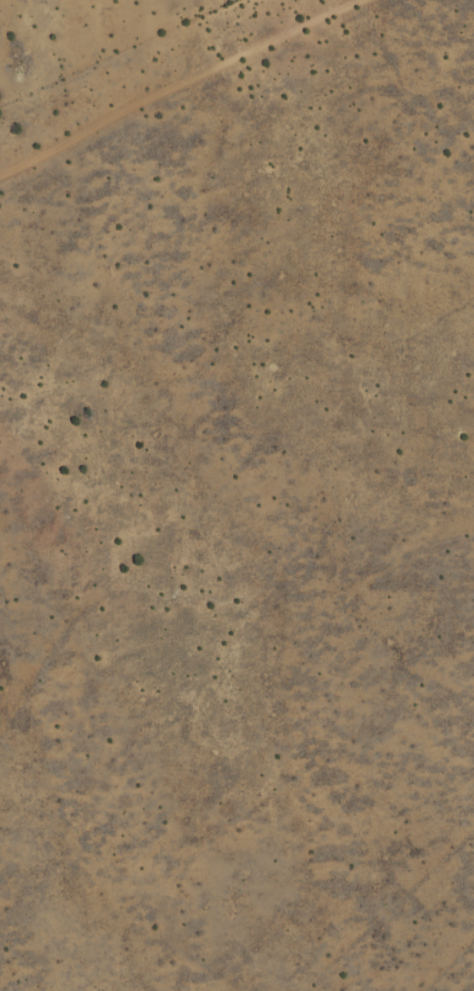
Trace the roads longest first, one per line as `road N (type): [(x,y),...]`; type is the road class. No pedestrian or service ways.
road 1 (track): [(332,0),(0,140)]

